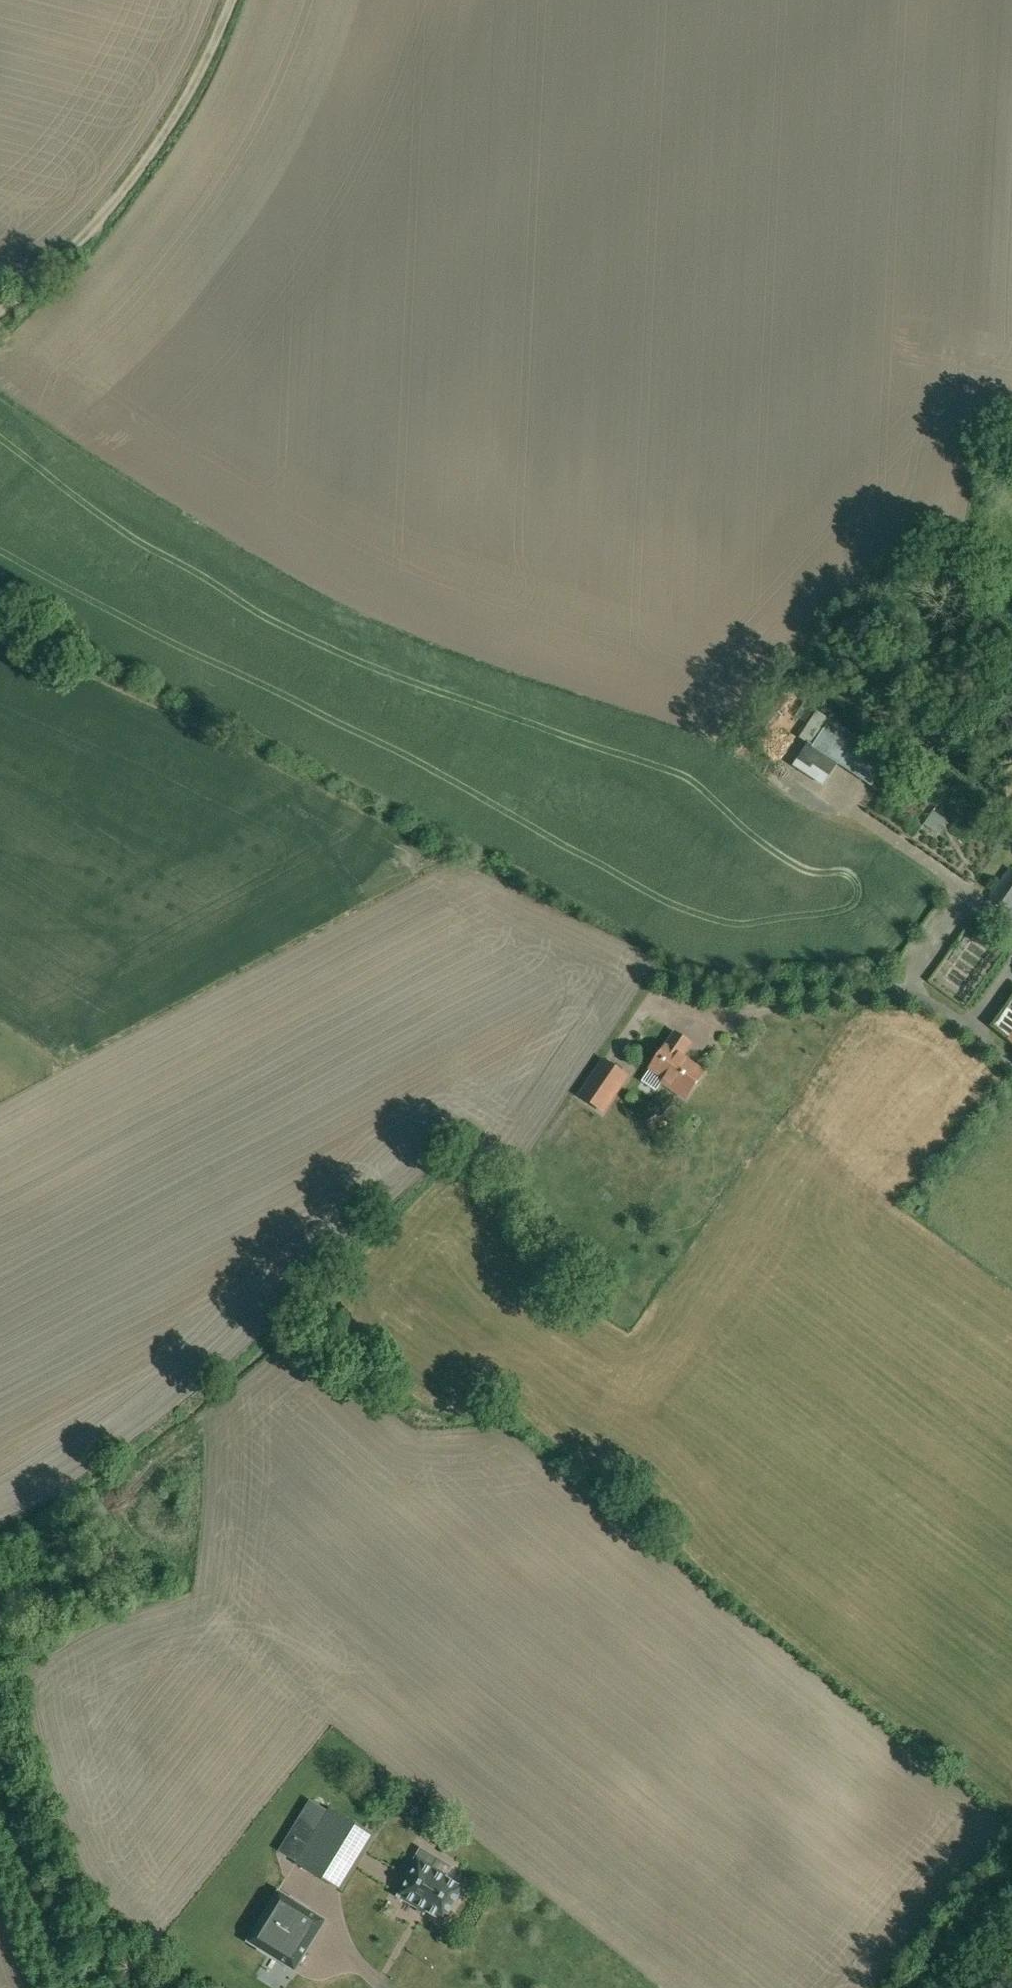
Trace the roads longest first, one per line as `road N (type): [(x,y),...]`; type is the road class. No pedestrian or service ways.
road 1 (track): [(227,0),(190,95),(108,209),(0,303)]

